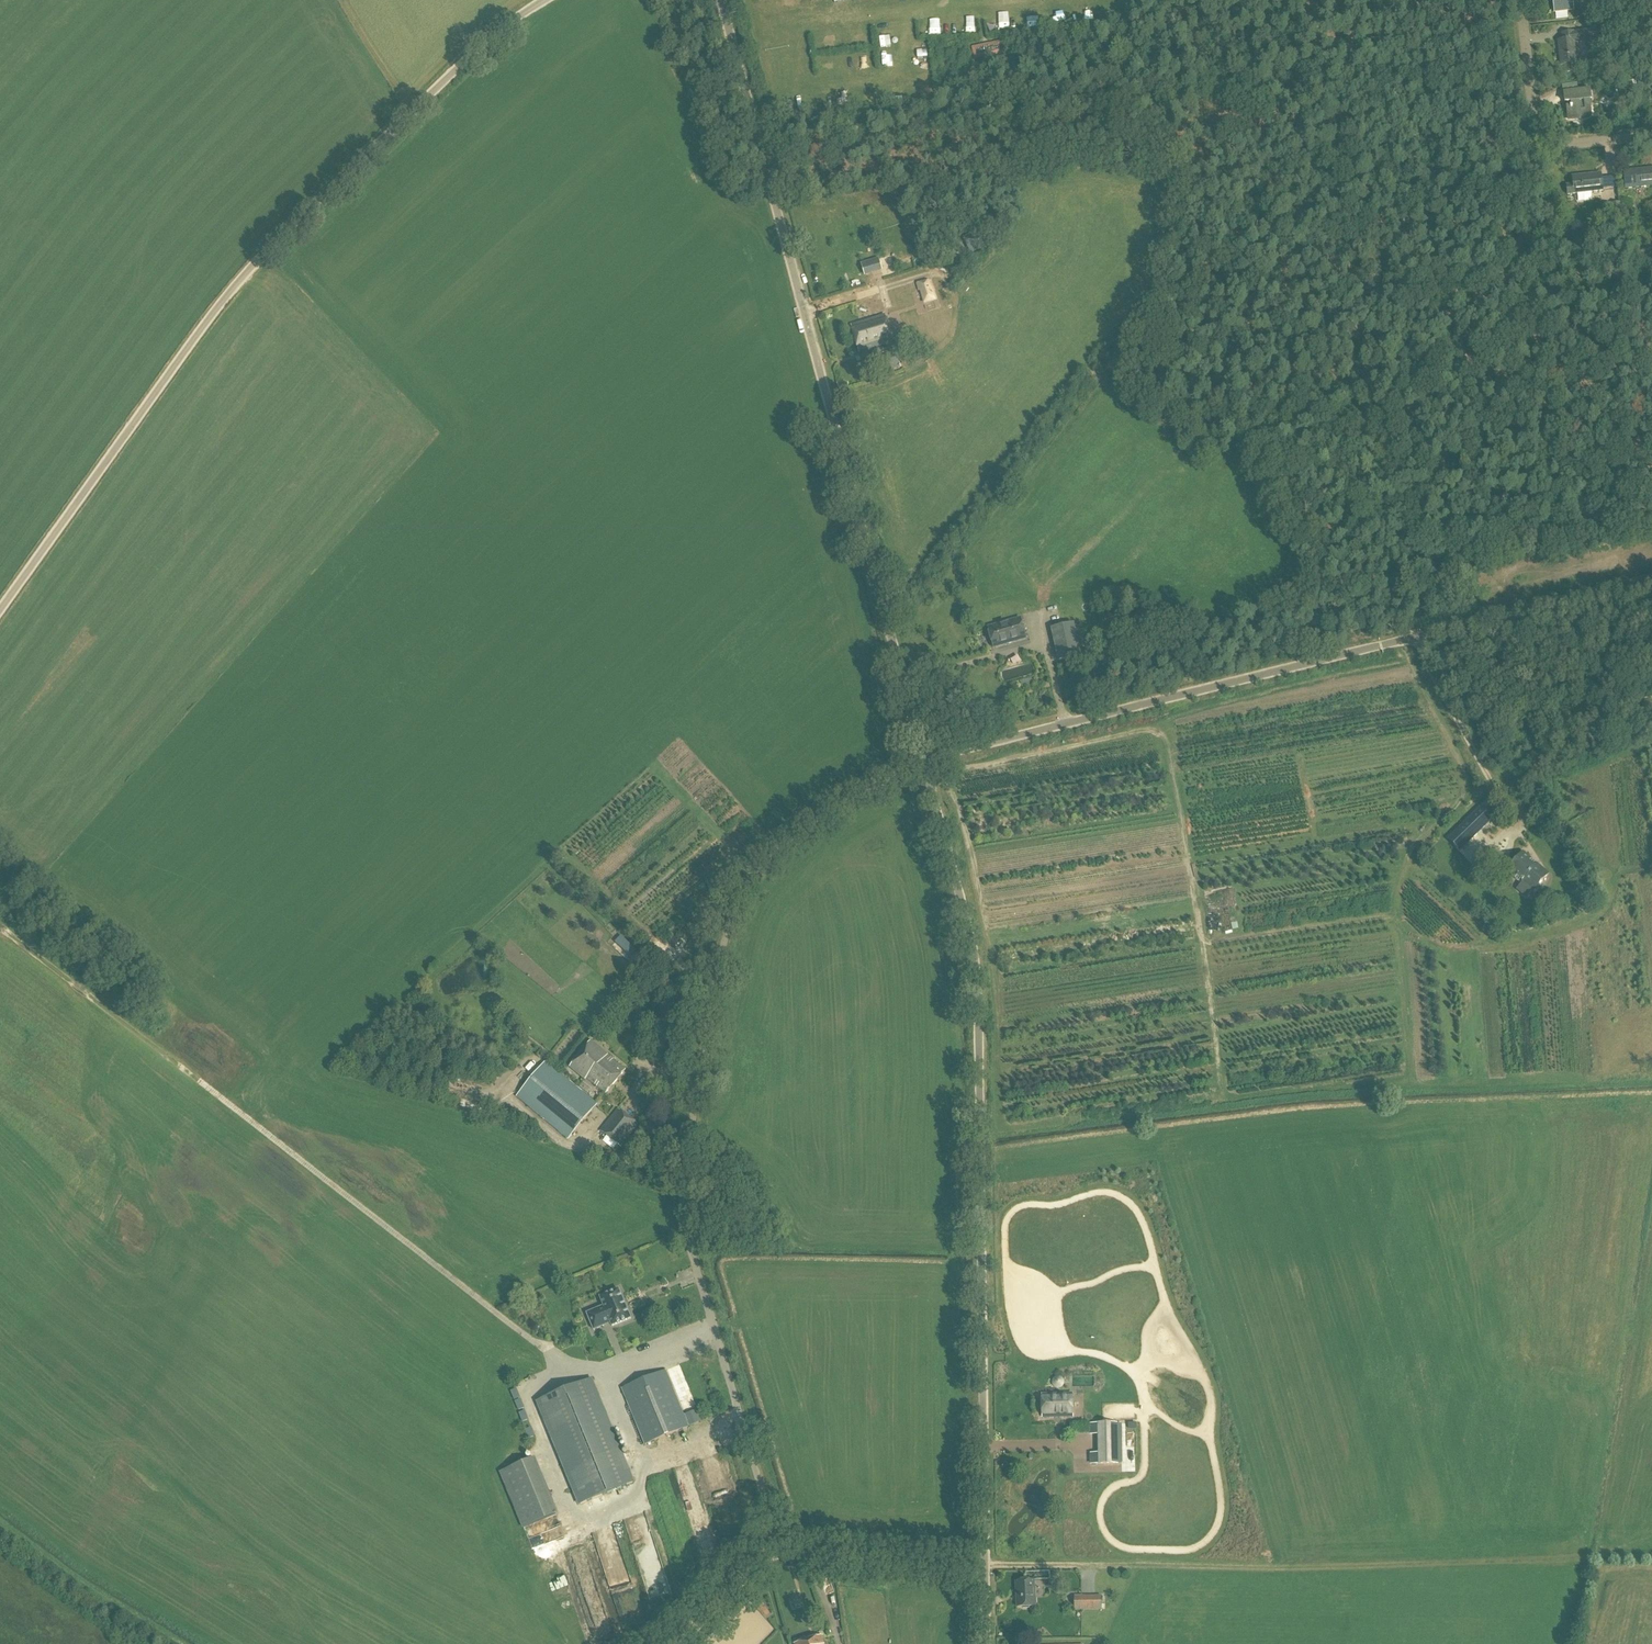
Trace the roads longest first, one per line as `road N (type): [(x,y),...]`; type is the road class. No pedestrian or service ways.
road 1 (unclassified): [(780,1553),(683,1213),(704,1042),(750,878),(810,823),(924,761)]
road 2 (unclassified): [(985,1577),(979,990),(924,761)]
road 3 (unclassified): [(0,607),(217,306),(291,224),(483,46),(544,0)]
road 4 (unclassified): [(924,761),(718,0)]
road 5 (unclassified): [(924,761),(1651,577)]
road 6 (track): [(1651,1564),(985,1564)]
road 7 (residential): [(1651,135),(1538,149),(1520,0)]
road 8 (track): [(1413,635),(1512,820)]
road 9 (unclassified): [(985,1577),(780,1553)]
road 10 (unclassified): [(674,1643),(747,1568),(780,1553)]

